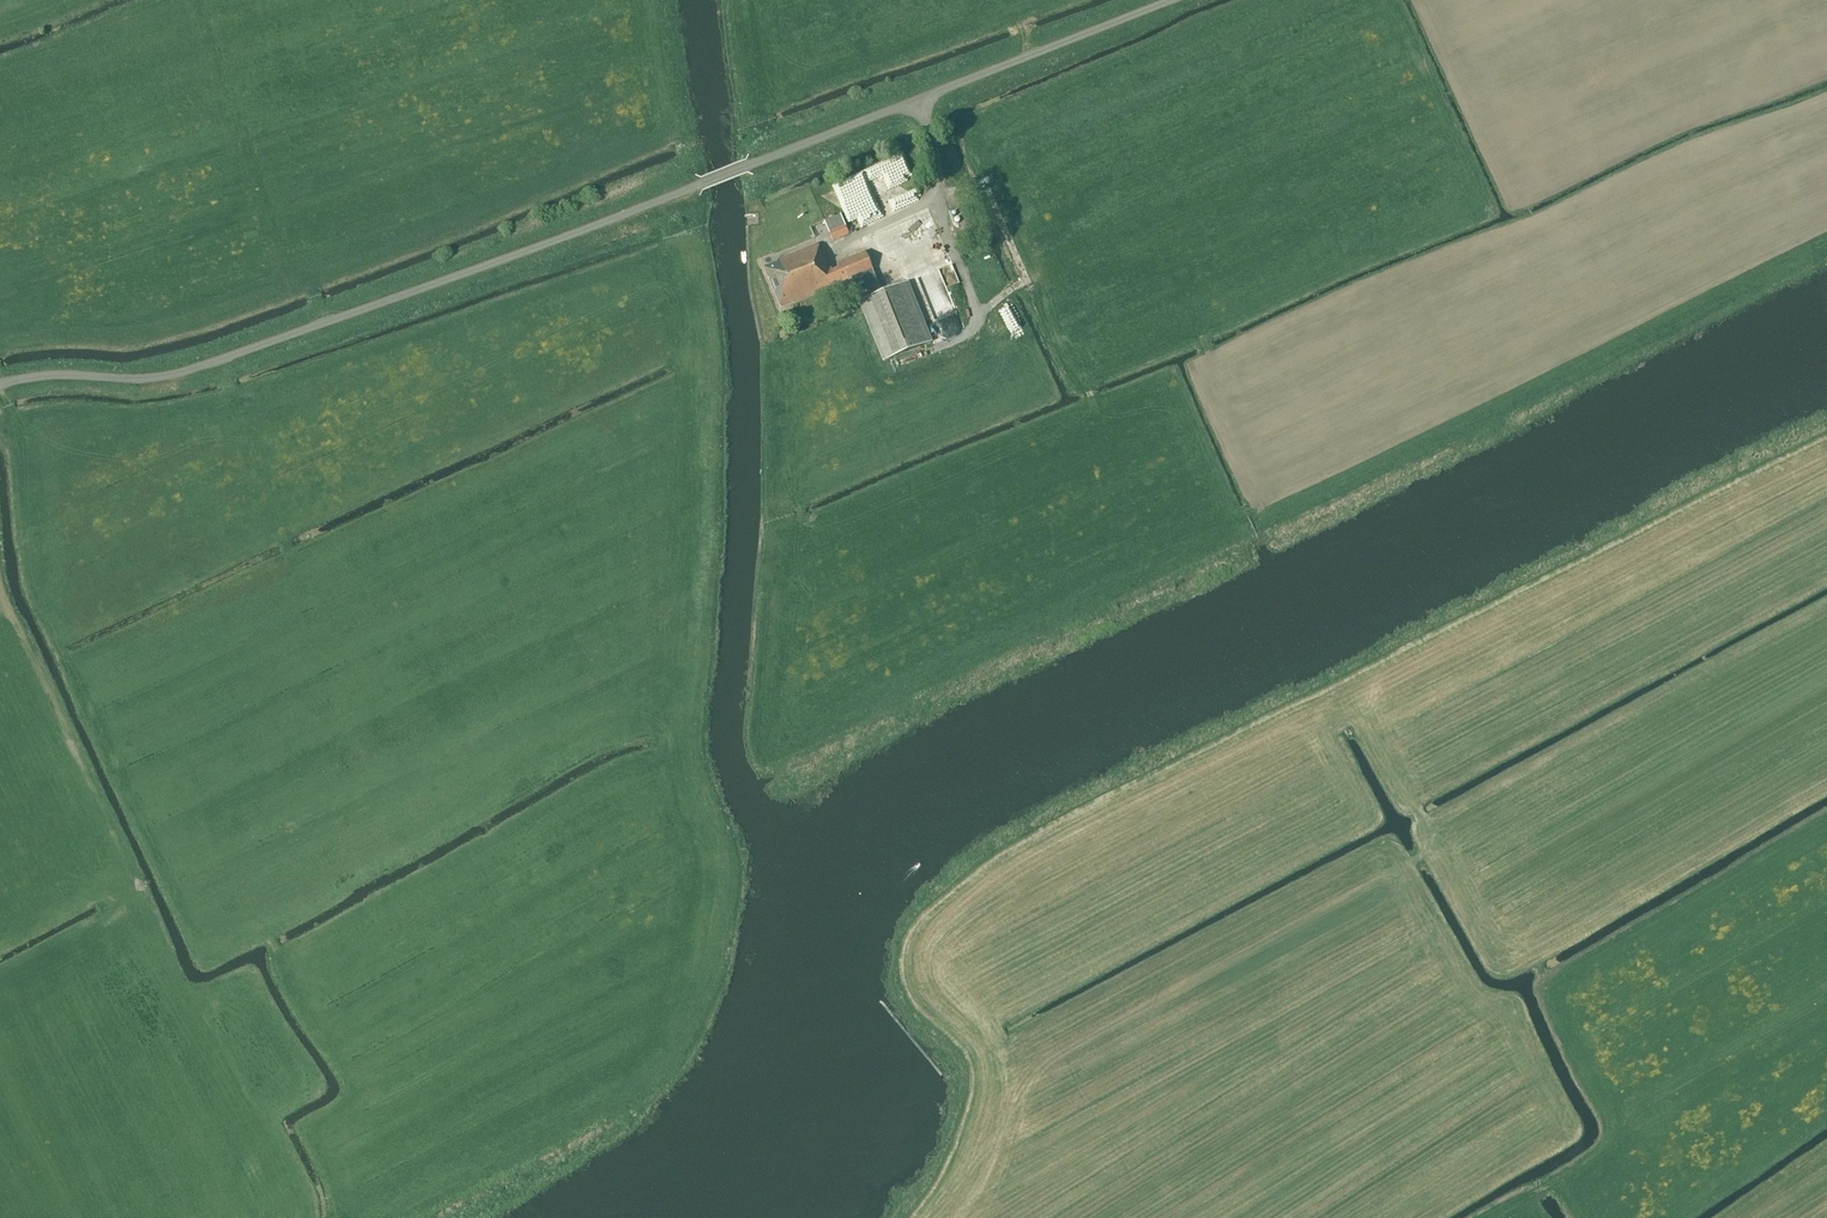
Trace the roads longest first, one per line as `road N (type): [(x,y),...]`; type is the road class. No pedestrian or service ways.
road 1 (unclassified): [(0,384),(37,376),(150,378),(206,365),(749,166),(1171,0)]

